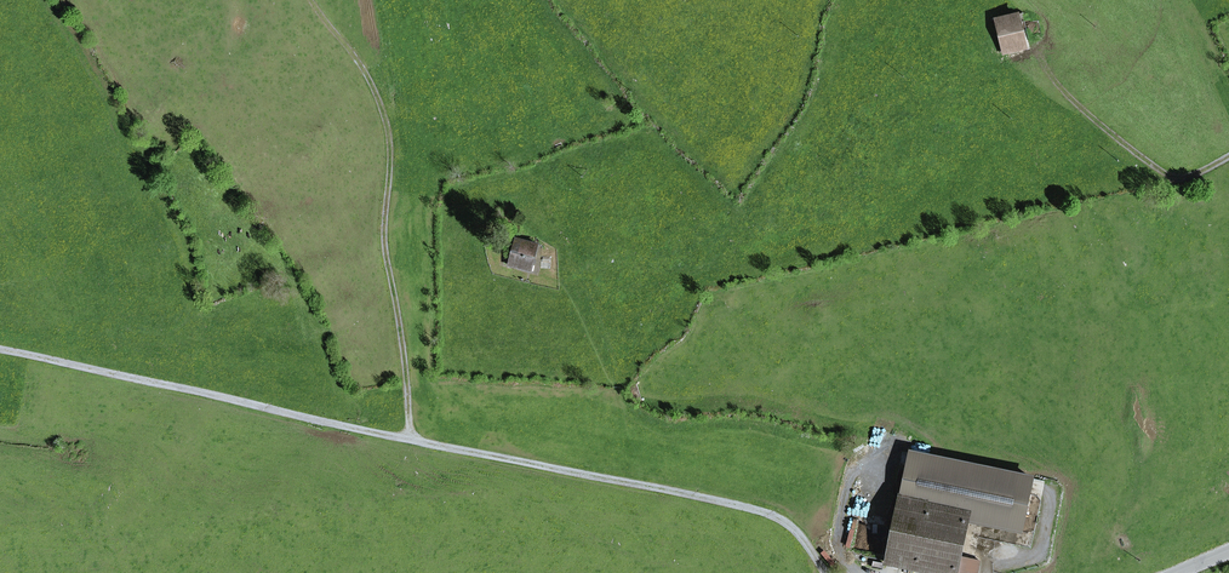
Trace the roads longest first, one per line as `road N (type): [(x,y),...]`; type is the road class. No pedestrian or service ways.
road 1 (track): [(411,439),(384,235),(391,138),(351,49),(308,0)]
road 2 (track): [(411,439),(770,513),(793,528),(830,572)]
road 3 (track): [(0,354),(411,439)]
road 4 (track): [(1228,158),(1196,178),(1169,178),(1053,81),(1038,48)]
road 5 (track): [(560,251),(613,360),(633,484)]

